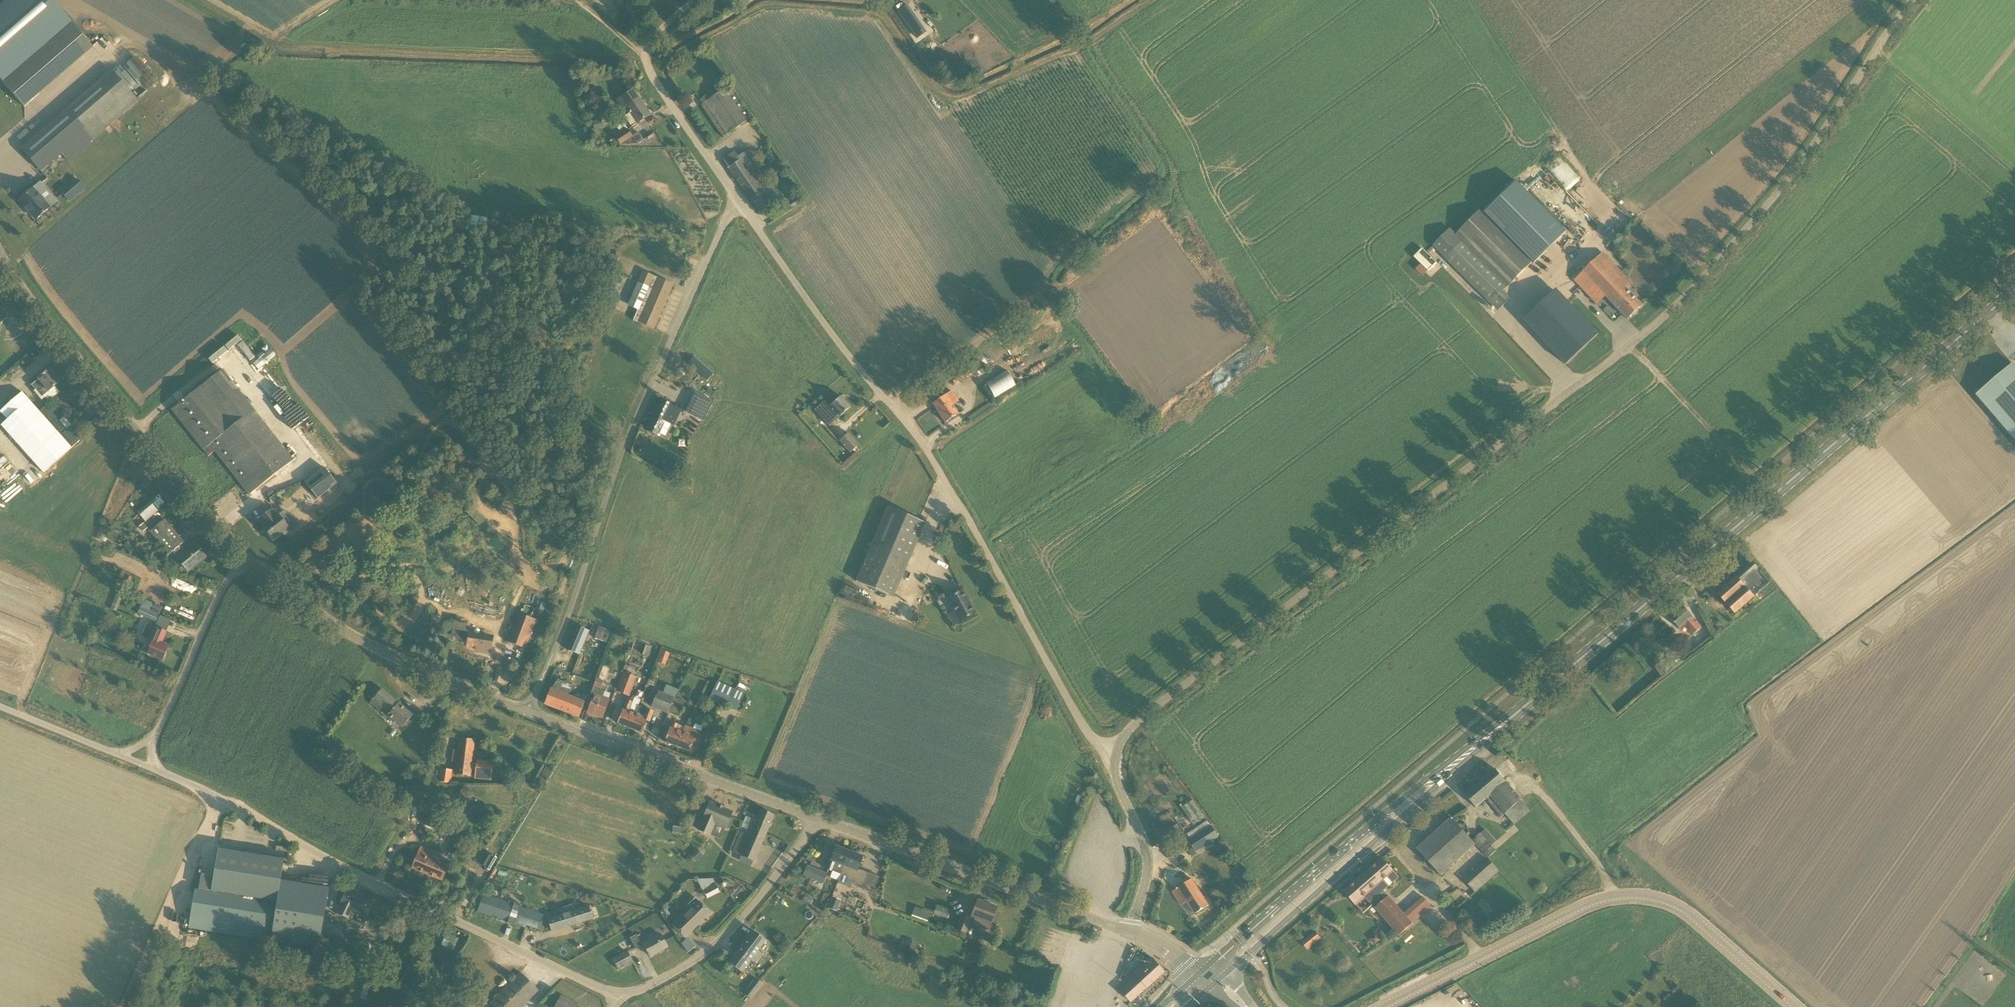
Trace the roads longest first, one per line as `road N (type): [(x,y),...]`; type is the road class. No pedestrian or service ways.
road 1 (unclassified): [(1117,752),(1137,721),(1693,290),(1814,145),(1913,0)]
road 2 (primary): [(1499,728),(2014,291)]
road 3 (unclassified): [(1117,752),(1086,730),(919,440),(740,204)]
road 4 (track): [(1153,0),(1078,48),(964,97),(933,88),(875,15),(756,11),(648,69)]
road 5 (unclassified): [(529,713),(619,458),(729,212),(740,204)]
road 6 (unclassified): [(618,994),(352,872),(153,768)]
road 7 (tertiary): [(1797,1006),(1692,916),(1633,896),(1579,909),(1384,1006)]
road 8 (unclassified): [(248,559),(35,310),(0,253)]
road 9 (primary): [(1499,728),(1431,775),(1196,977)]
road 10 (primary): [(1227,972),(1499,728)]
road 11 (unclassified): [(1128,933),(815,818)]
road 12 (unclassified): [(529,713),(352,636),(248,559)]
road 13 (unclassified): [(815,818),(529,713)]
road 14 (unclassified): [(618,994),(656,984),(723,939),(815,818)]
road 15 (track): [(1471,0),(1617,213)]
road 16 (unclassified): [(740,204),(648,69),(654,36),(693,0)]
road 17 (track): [(121,1006),(220,798)]
road 18 (track): [(889,404),(1036,289),(1072,290)]
road 19 (unclassified): [(151,741),(210,614),(248,559)]
road 20 (unclassified): [(1128,933),(1147,860),(1118,787),(1117,752)]
road 21 (track): [(1631,346),(1757,481)]
road 22 (track): [(247,27),(224,57),(187,77),(133,43),(115,54)]
road 23 (unclassified): [(118,754),(0,707)]

